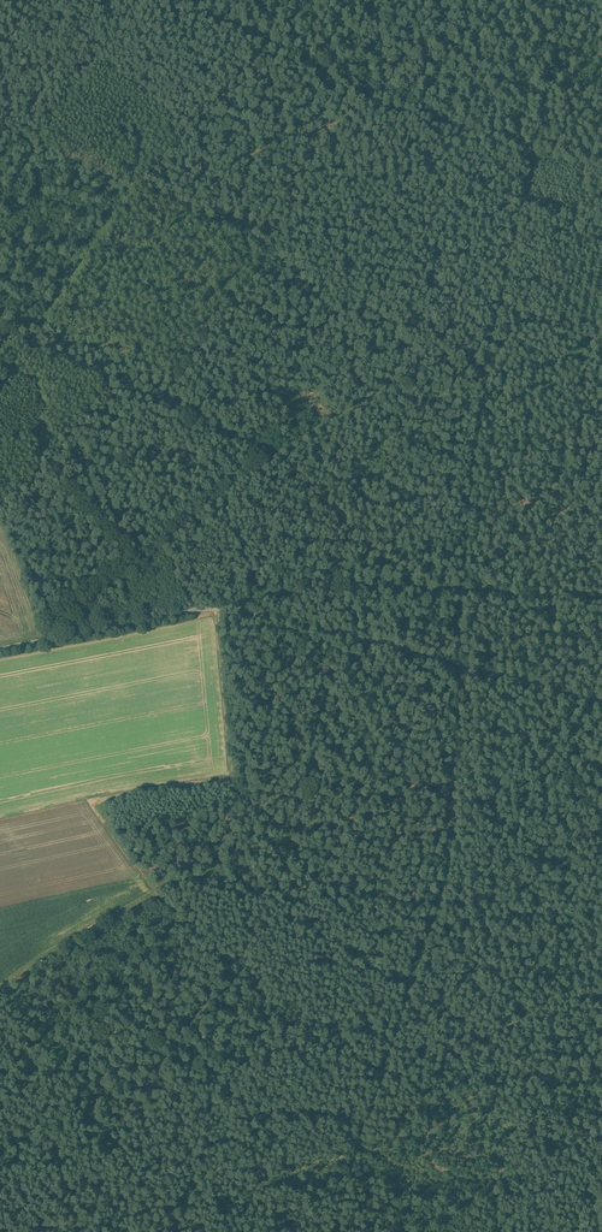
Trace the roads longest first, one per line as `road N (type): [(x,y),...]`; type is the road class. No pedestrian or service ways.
road 1 (track): [(568,0),(492,334),(465,501),(443,883),(323,1231)]
road 2 (residential): [(0,646),(224,606),(601,701)]
road 3 (track): [(0,990),(177,878),(435,905)]
road 4 (track): [(601,986),(376,1075)]

